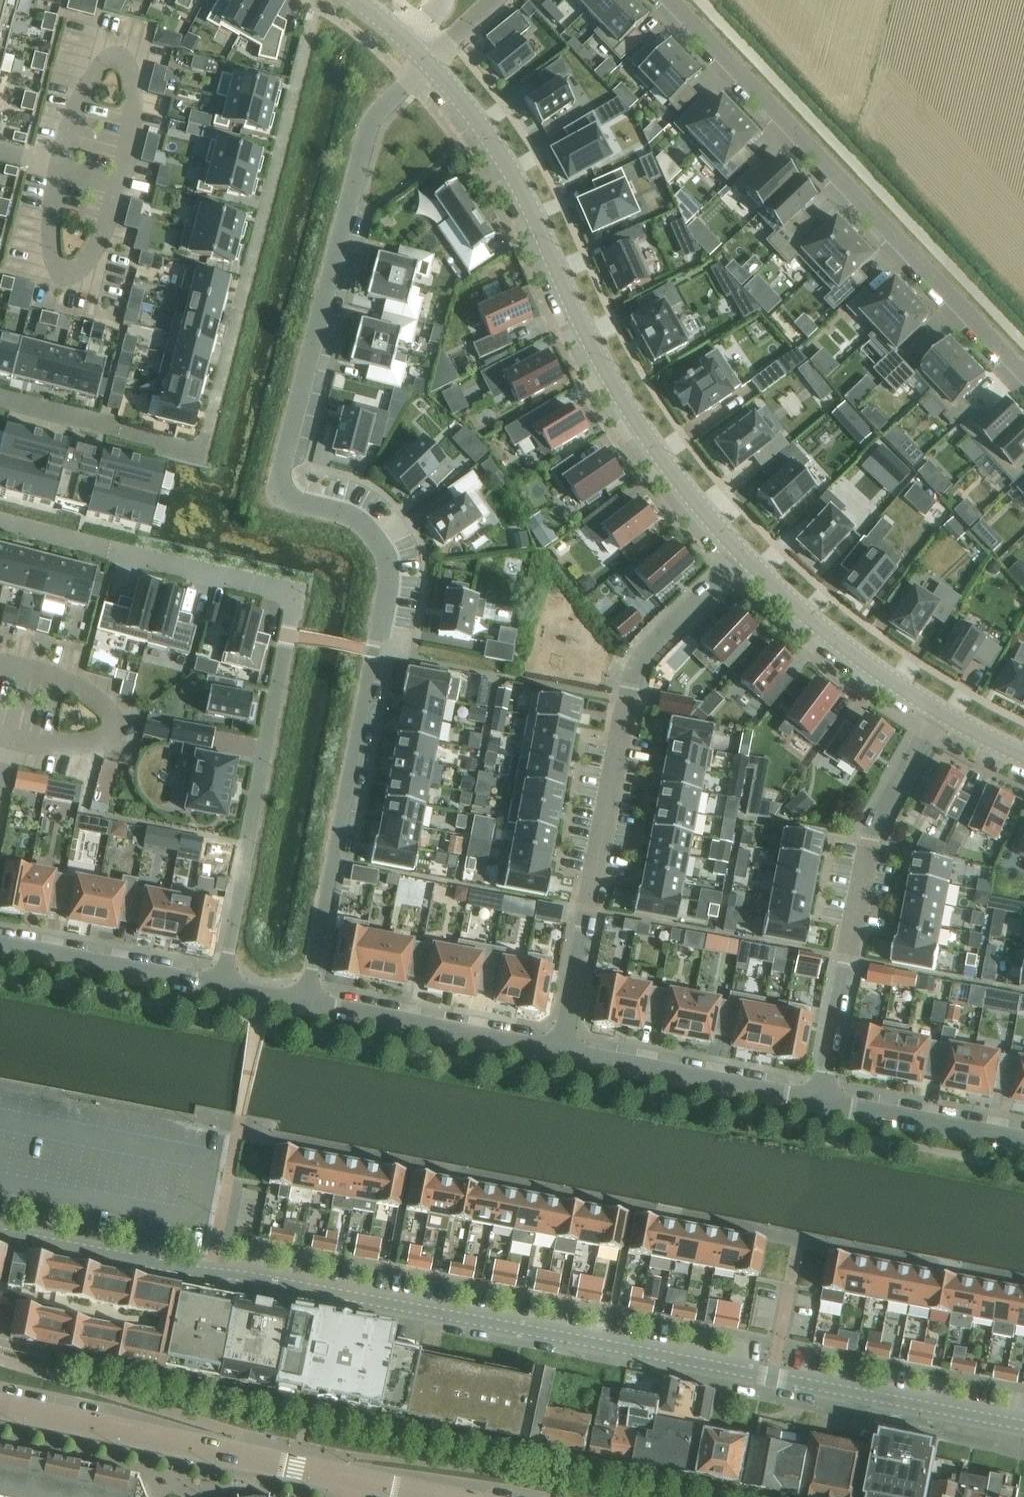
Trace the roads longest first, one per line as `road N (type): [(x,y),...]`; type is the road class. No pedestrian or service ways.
road 1 (residential): [(428,62),(367,132),(280,468),(289,498),(355,519),(387,566),(306,1003)]
road 2 (residential): [(1023,1425),(0,1233)]
road 3 (residential): [(0,523),(292,594),(218,986)]
road 4 (residential): [(0,400),(196,449),(318,0)]
road 5 (residential): [(428,62),(505,155),(627,410),(744,556)]
road 6 (residential): [(560,1053),(635,670),(744,556)]
road 7 (residential): [(673,0),(1023,366)]
road 8 (residential): [(822,1103),(872,830),(938,716)]
road 9 (tertiary): [(357,1481),(0,1407)]
road 10 (residential): [(560,1053),(822,1103)]
road 11 (residential): [(306,1003),(560,1053)]
road 12 (residential): [(744,556),(938,716)]
road 13 (residential): [(0,944),(218,986)]
road 14 (residential): [(822,1103),(1023,1141)]

